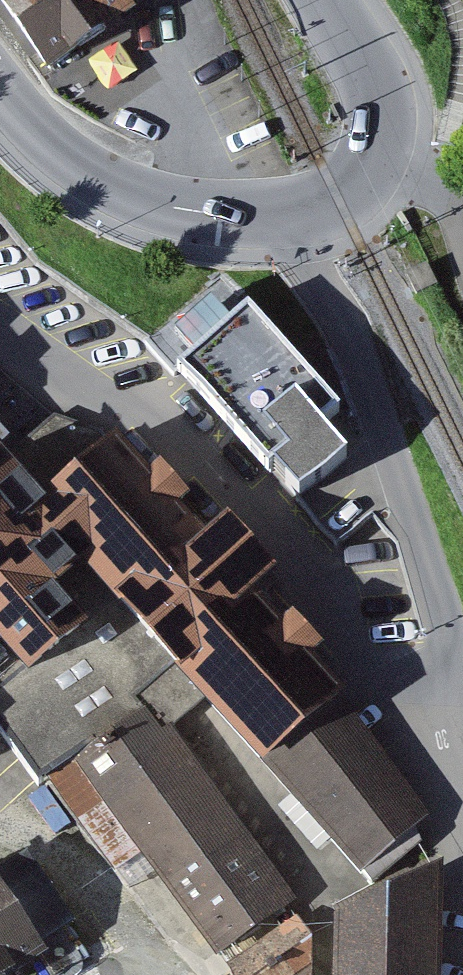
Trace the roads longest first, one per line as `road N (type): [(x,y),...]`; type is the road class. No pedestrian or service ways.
road 1 (residential): [(0,80),(85,169),(176,209),(295,221),(336,207),(376,149)]
road 2 (residential): [(376,149),(378,107),(363,49),(328,0)]

